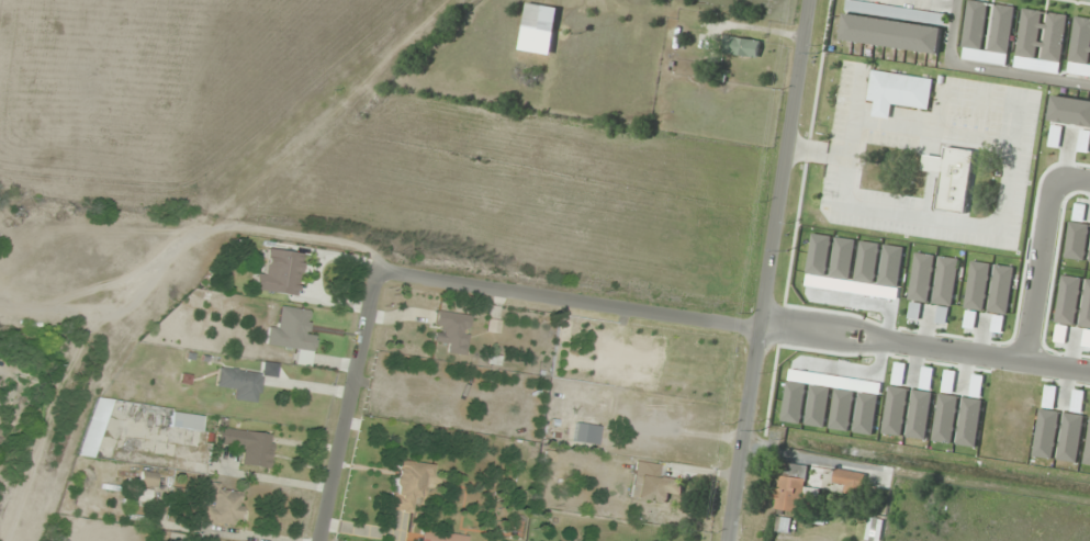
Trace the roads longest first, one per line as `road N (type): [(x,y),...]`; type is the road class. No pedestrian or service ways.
road 1 (residential): [(758,329),(384,273),(374,281),(319,540)]
road 2 (track): [(384,273),(348,235),(322,229),(256,227),(173,244),(63,377),(6,540)]
road 3 (tertiary): [(810,0),(726,540)]
road 4 (residential): [(761,322),(1089,373)]
road 5 (residential): [(1089,180),(1064,182),(1049,194),(1023,362)]

